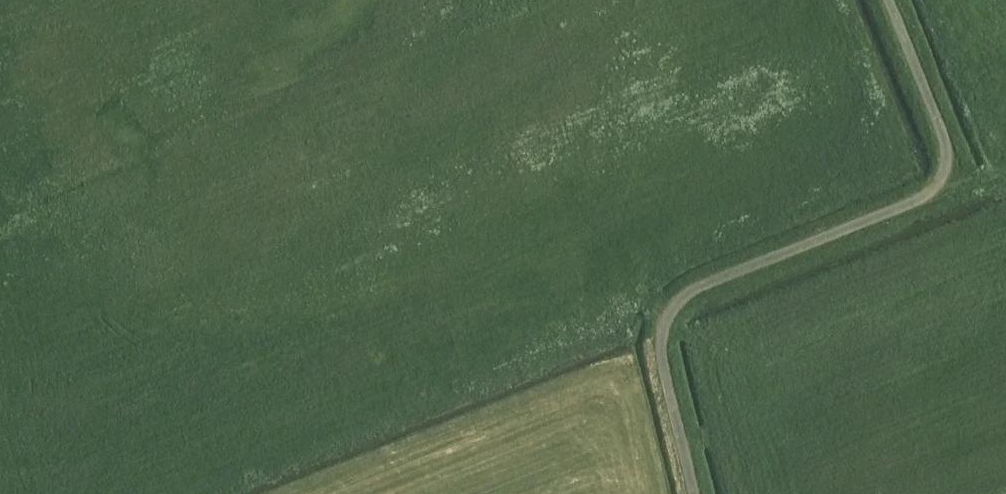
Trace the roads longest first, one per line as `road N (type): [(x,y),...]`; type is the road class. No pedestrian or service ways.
road 1 (unclassified): [(694,493),(663,367),(667,317),(677,303),(906,205),(939,177),(943,141),(887,0)]

